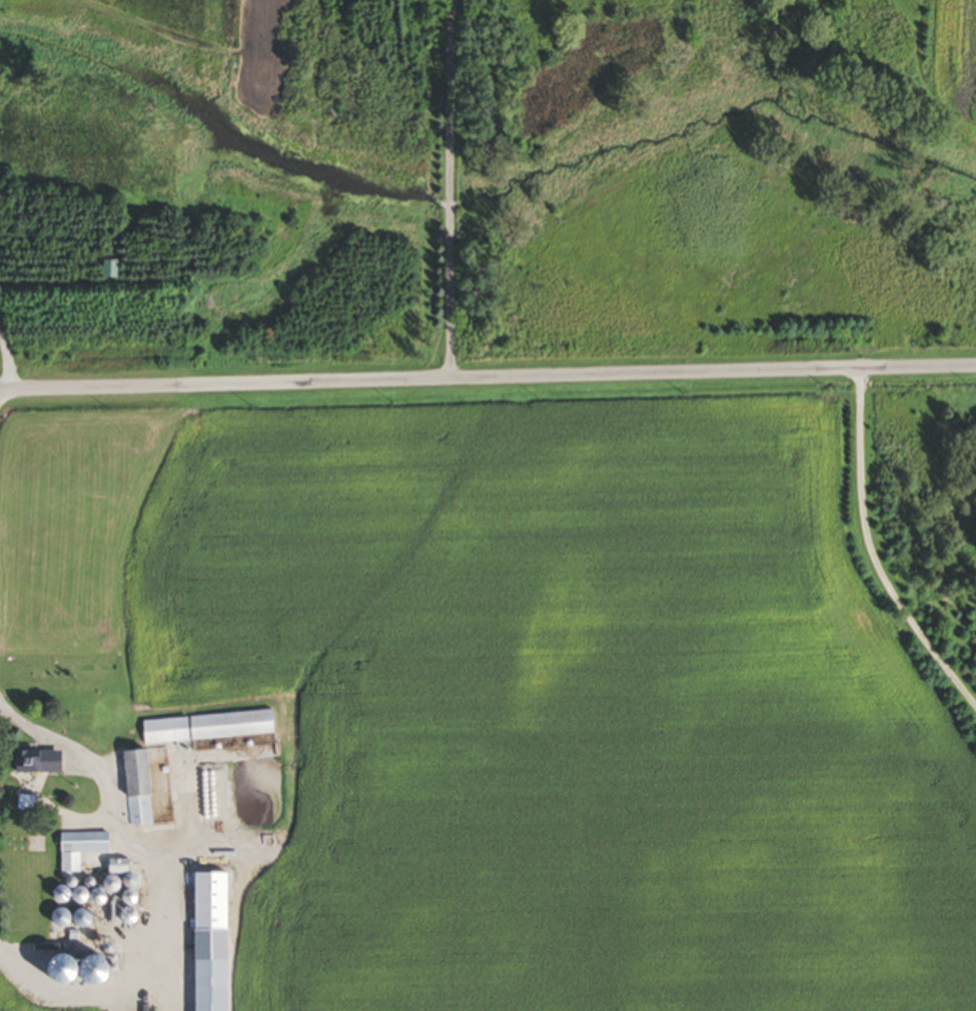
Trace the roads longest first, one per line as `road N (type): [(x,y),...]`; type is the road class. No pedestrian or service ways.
road 1 (residential): [(0,389),(975,366)]

